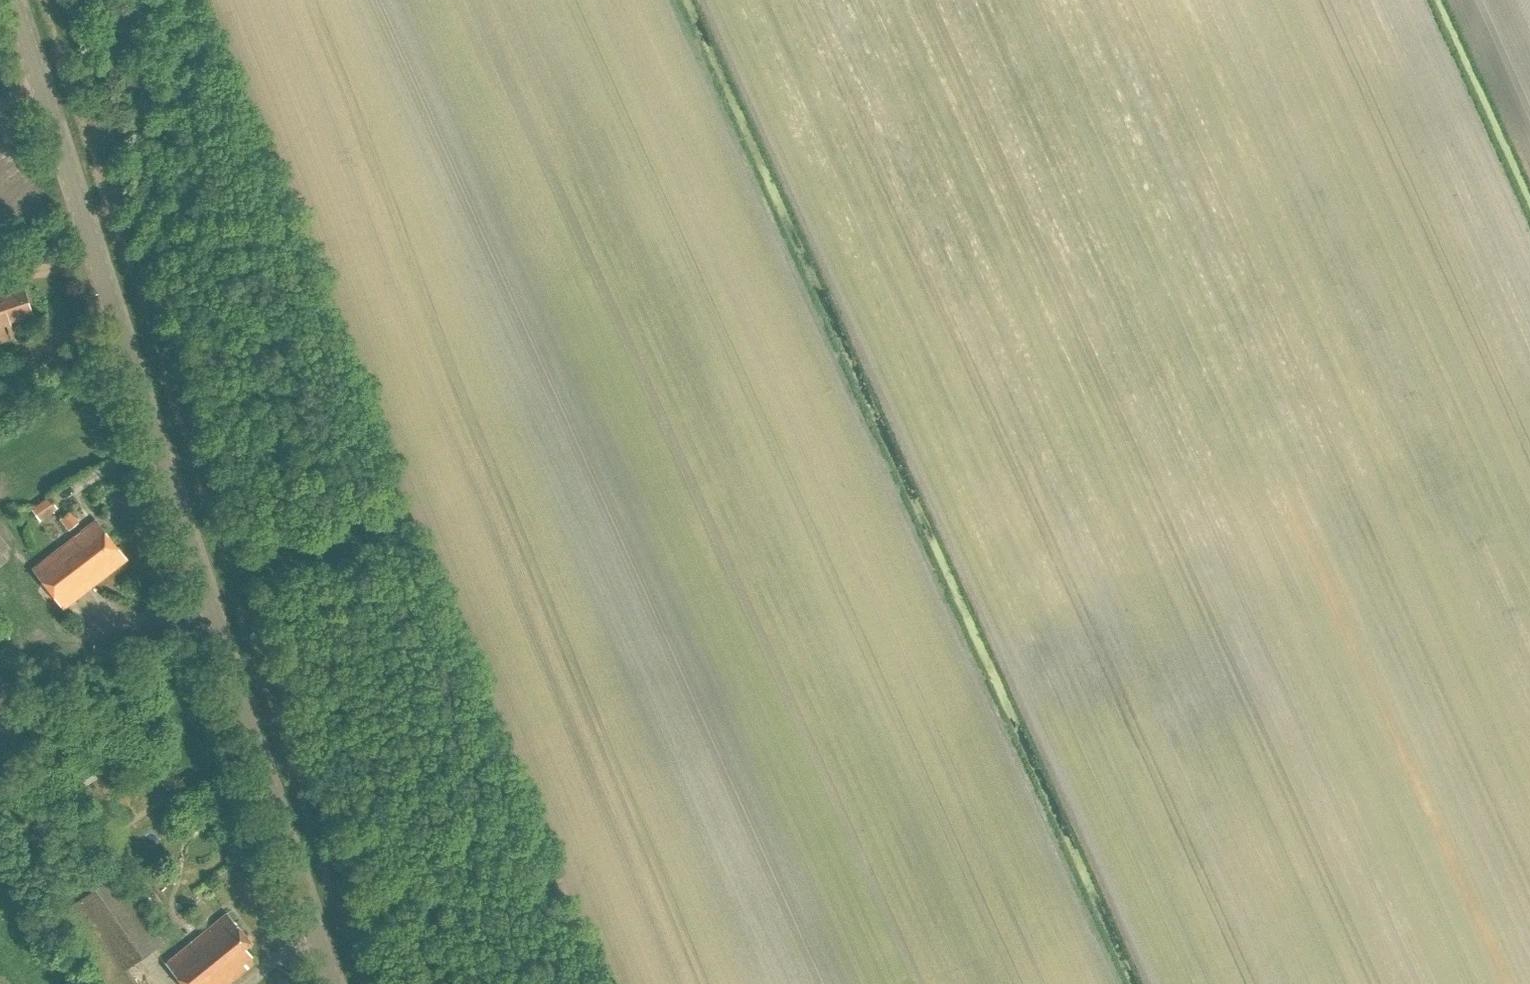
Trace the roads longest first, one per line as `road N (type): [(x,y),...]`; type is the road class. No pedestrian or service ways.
road 1 (tertiary): [(333,983),(14,0)]

